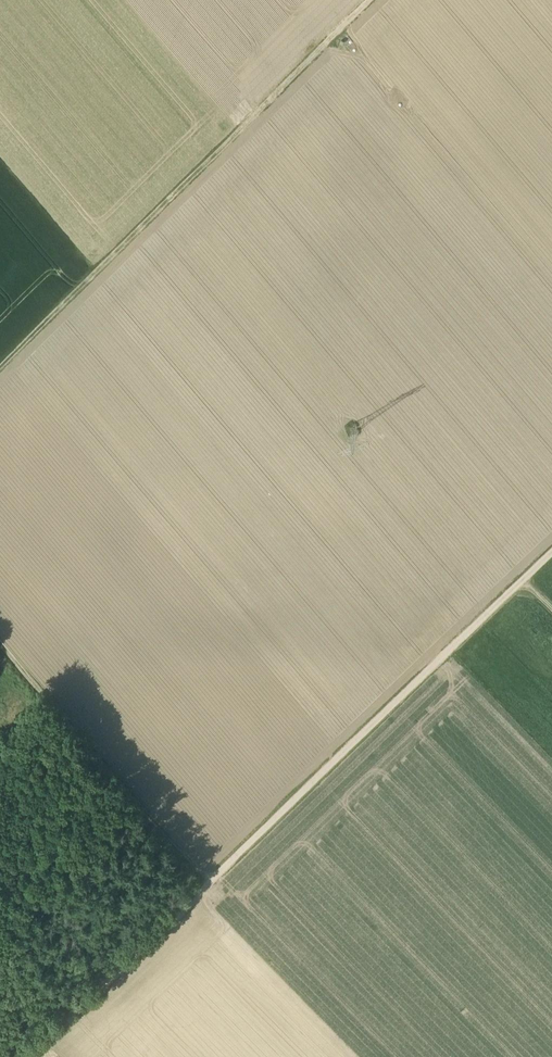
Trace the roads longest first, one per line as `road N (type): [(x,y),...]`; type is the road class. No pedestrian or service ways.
road 1 (track): [(551,566),(29,1056)]
road 2 (track): [(0,364),(367,0)]
road 3 (track): [(0,644),(206,885)]

